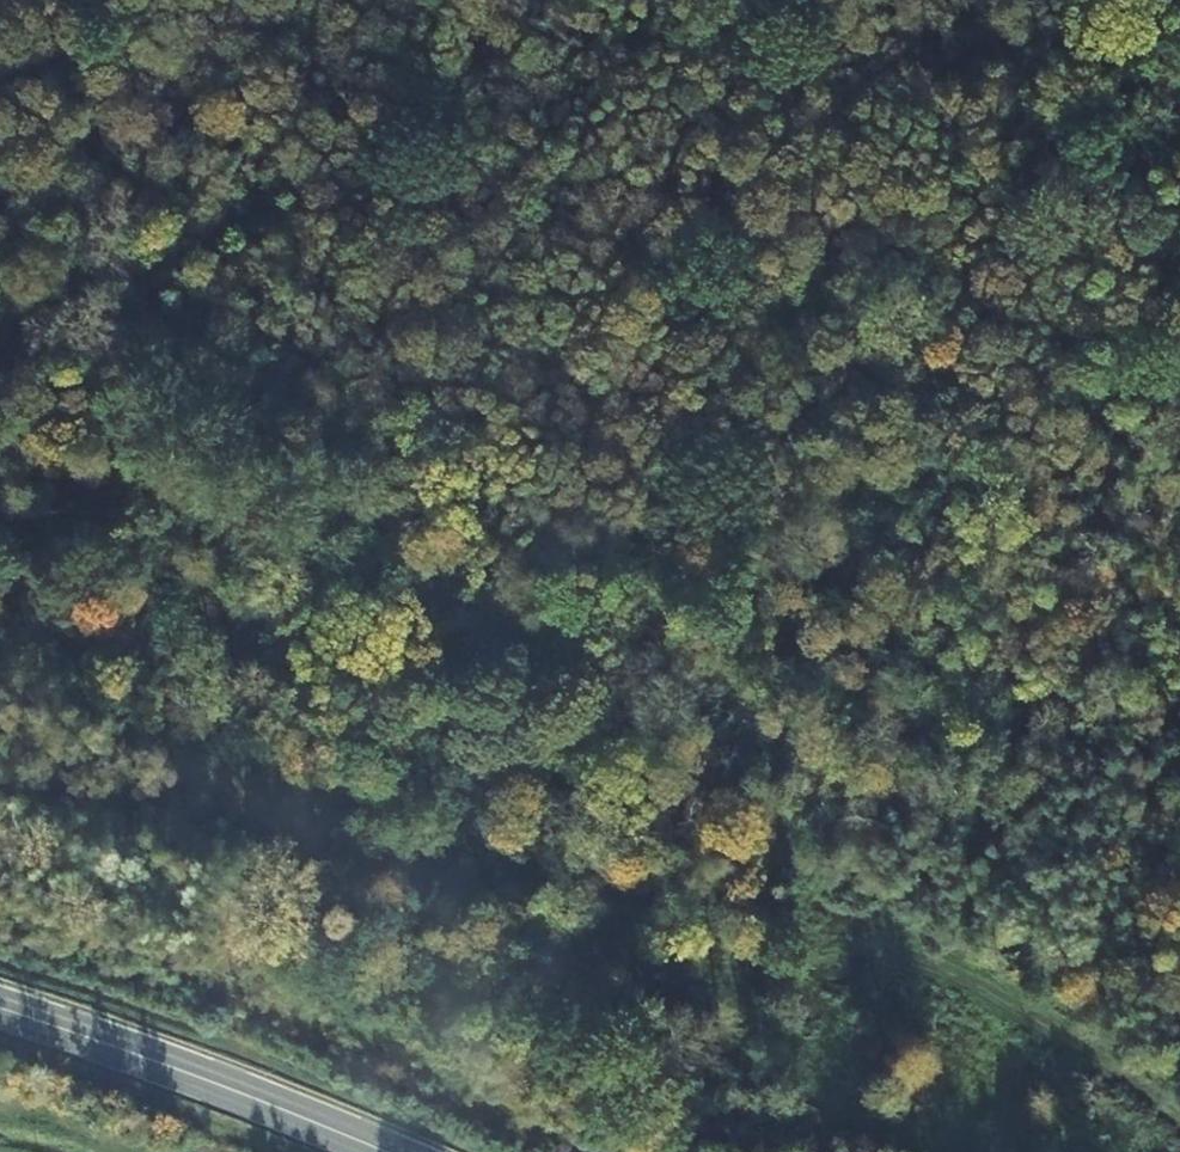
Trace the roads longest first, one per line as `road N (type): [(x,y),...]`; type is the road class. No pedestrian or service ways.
road 1 (secondary): [(382,1151),(0,1009)]

